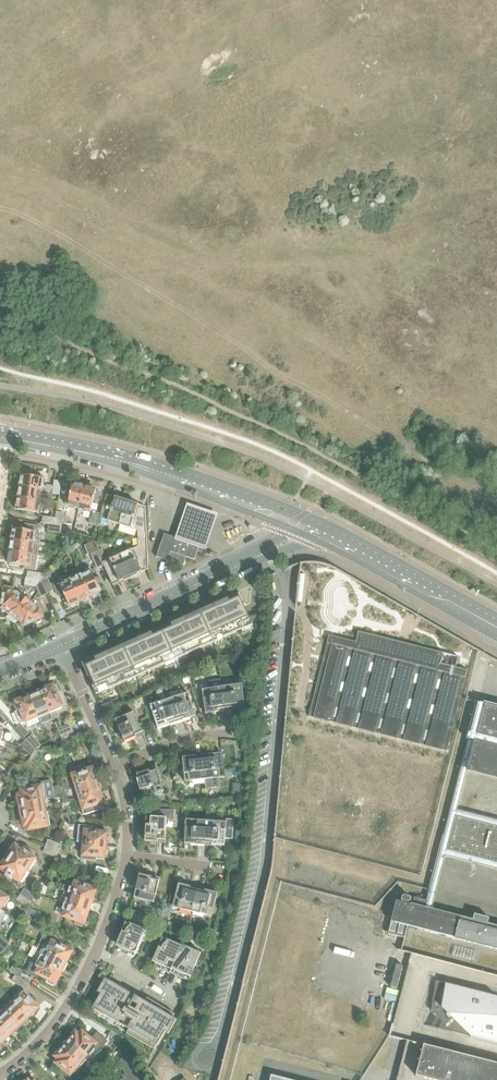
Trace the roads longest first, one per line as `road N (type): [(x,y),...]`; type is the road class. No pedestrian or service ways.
road 1 (track): [(496,503),(83,249),(0,209)]
road 2 (secondary): [(304,526),(125,463),(0,436)]
road 3 (residential): [(304,526),(281,545),(61,645)]
road 4 (secondary): [(496,629),(304,526)]
road 5 (residential): [(0,1074),(41,1039),(95,951)]
road 6 (residential): [(114,765),(61,645)]
road 7 (residential): [(114,765),(179,738),(232,739)]

